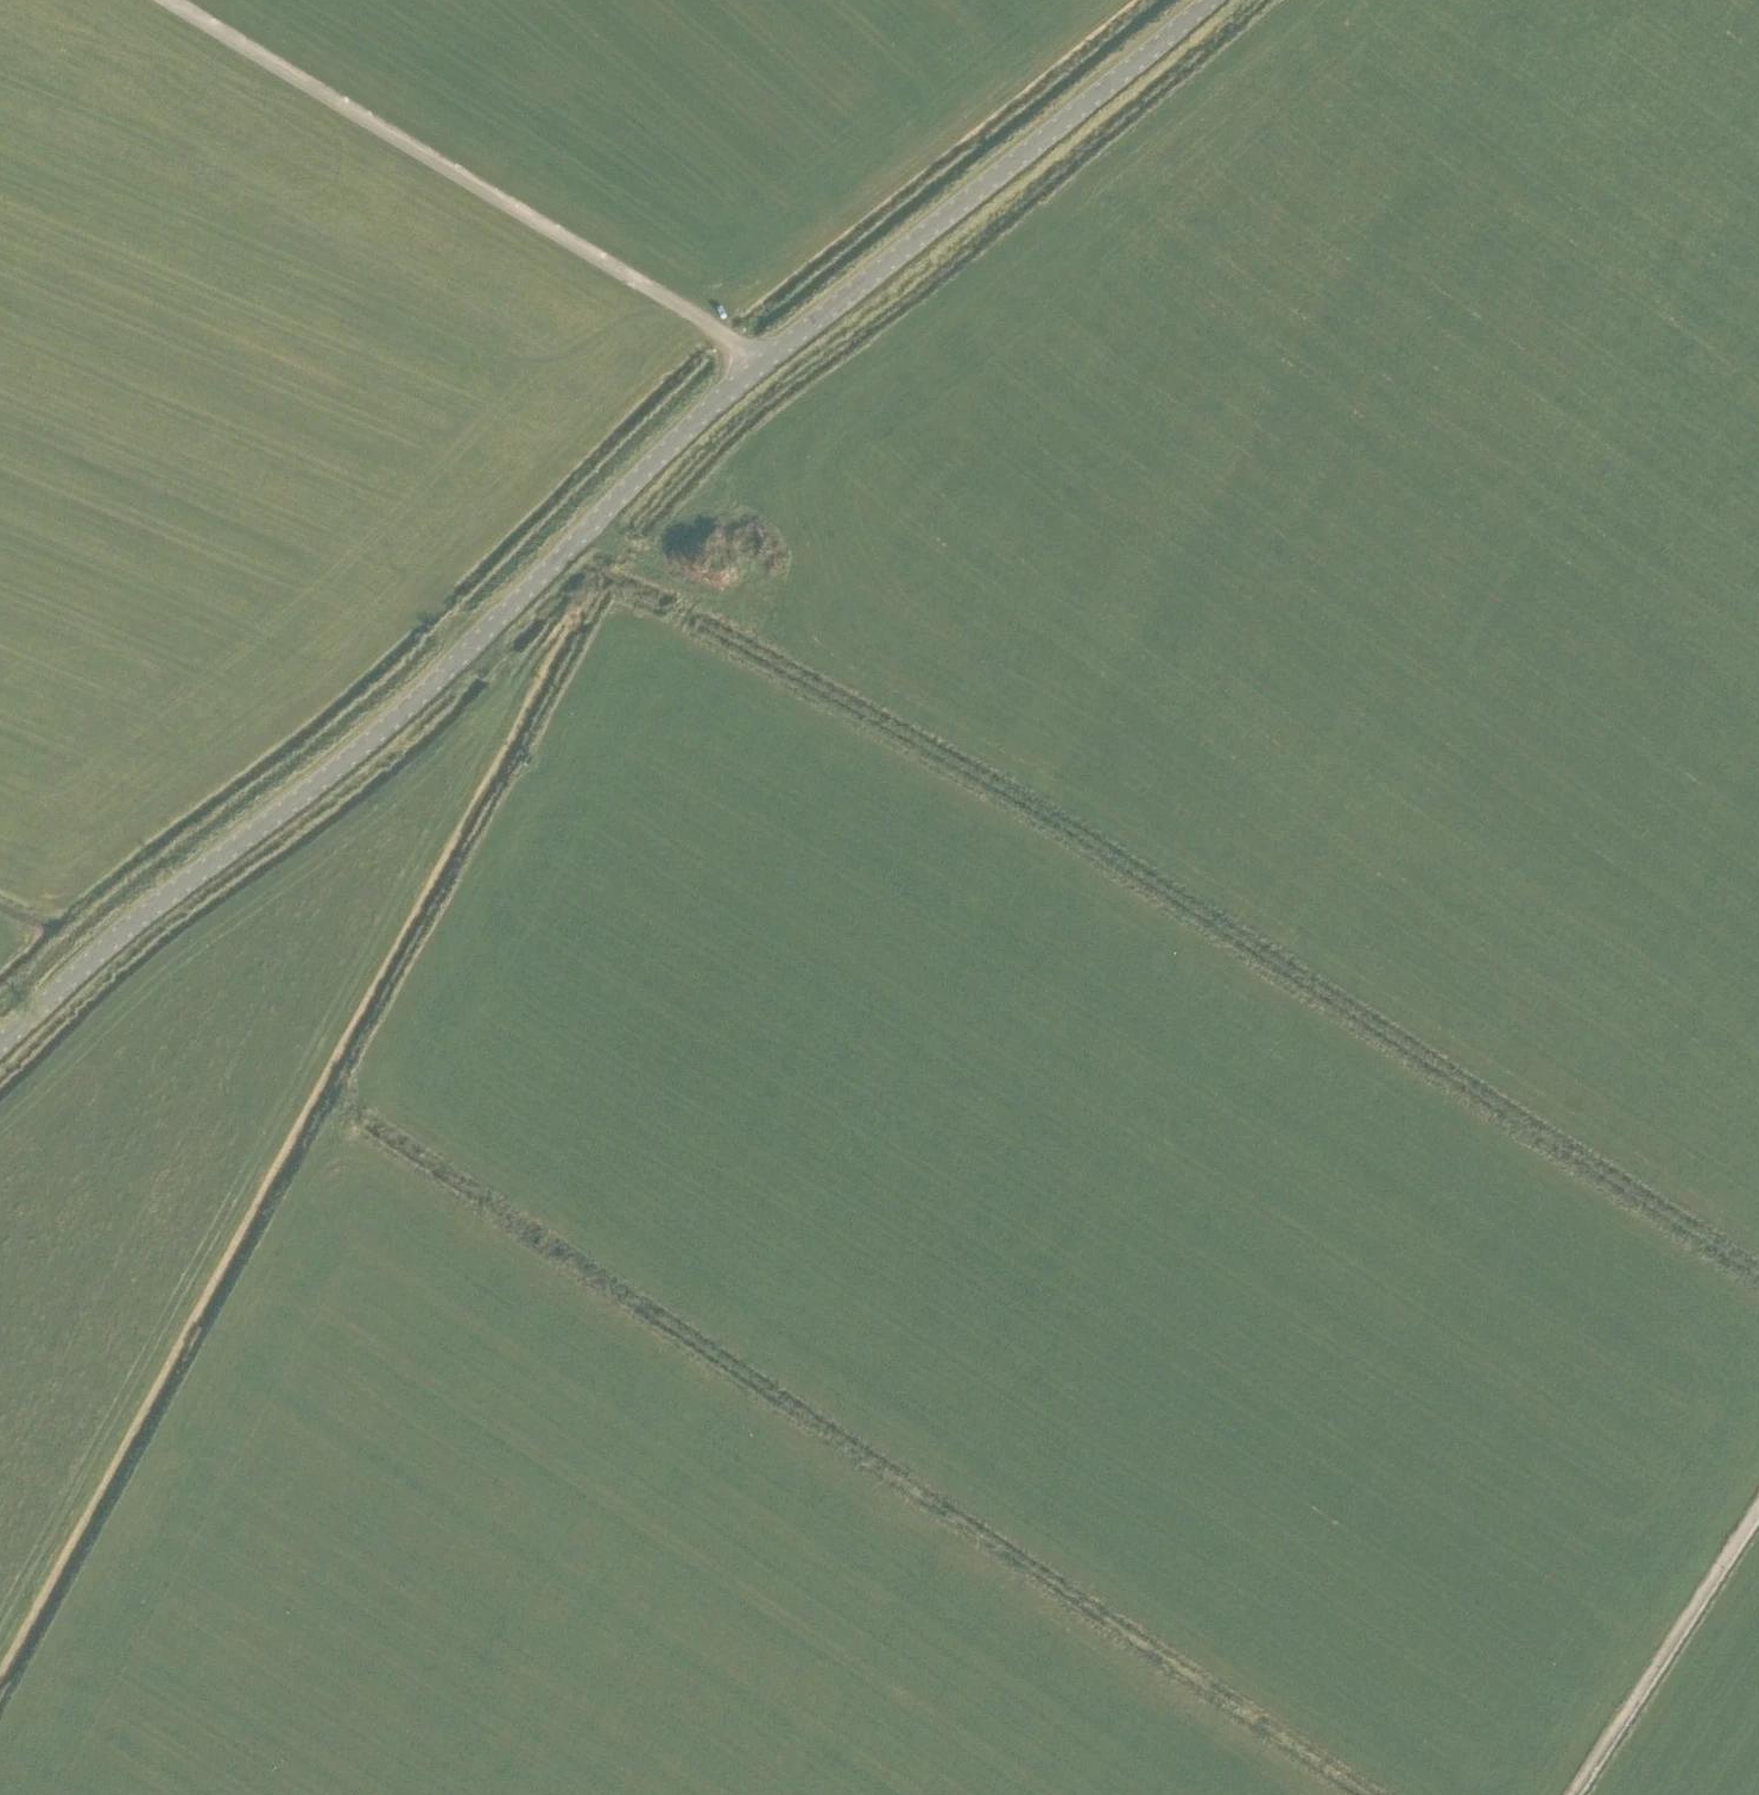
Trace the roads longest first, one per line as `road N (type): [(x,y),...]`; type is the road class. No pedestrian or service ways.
road 1 (tertiary): [(0,1041),(375,733),(757,369),(1192,0)]

